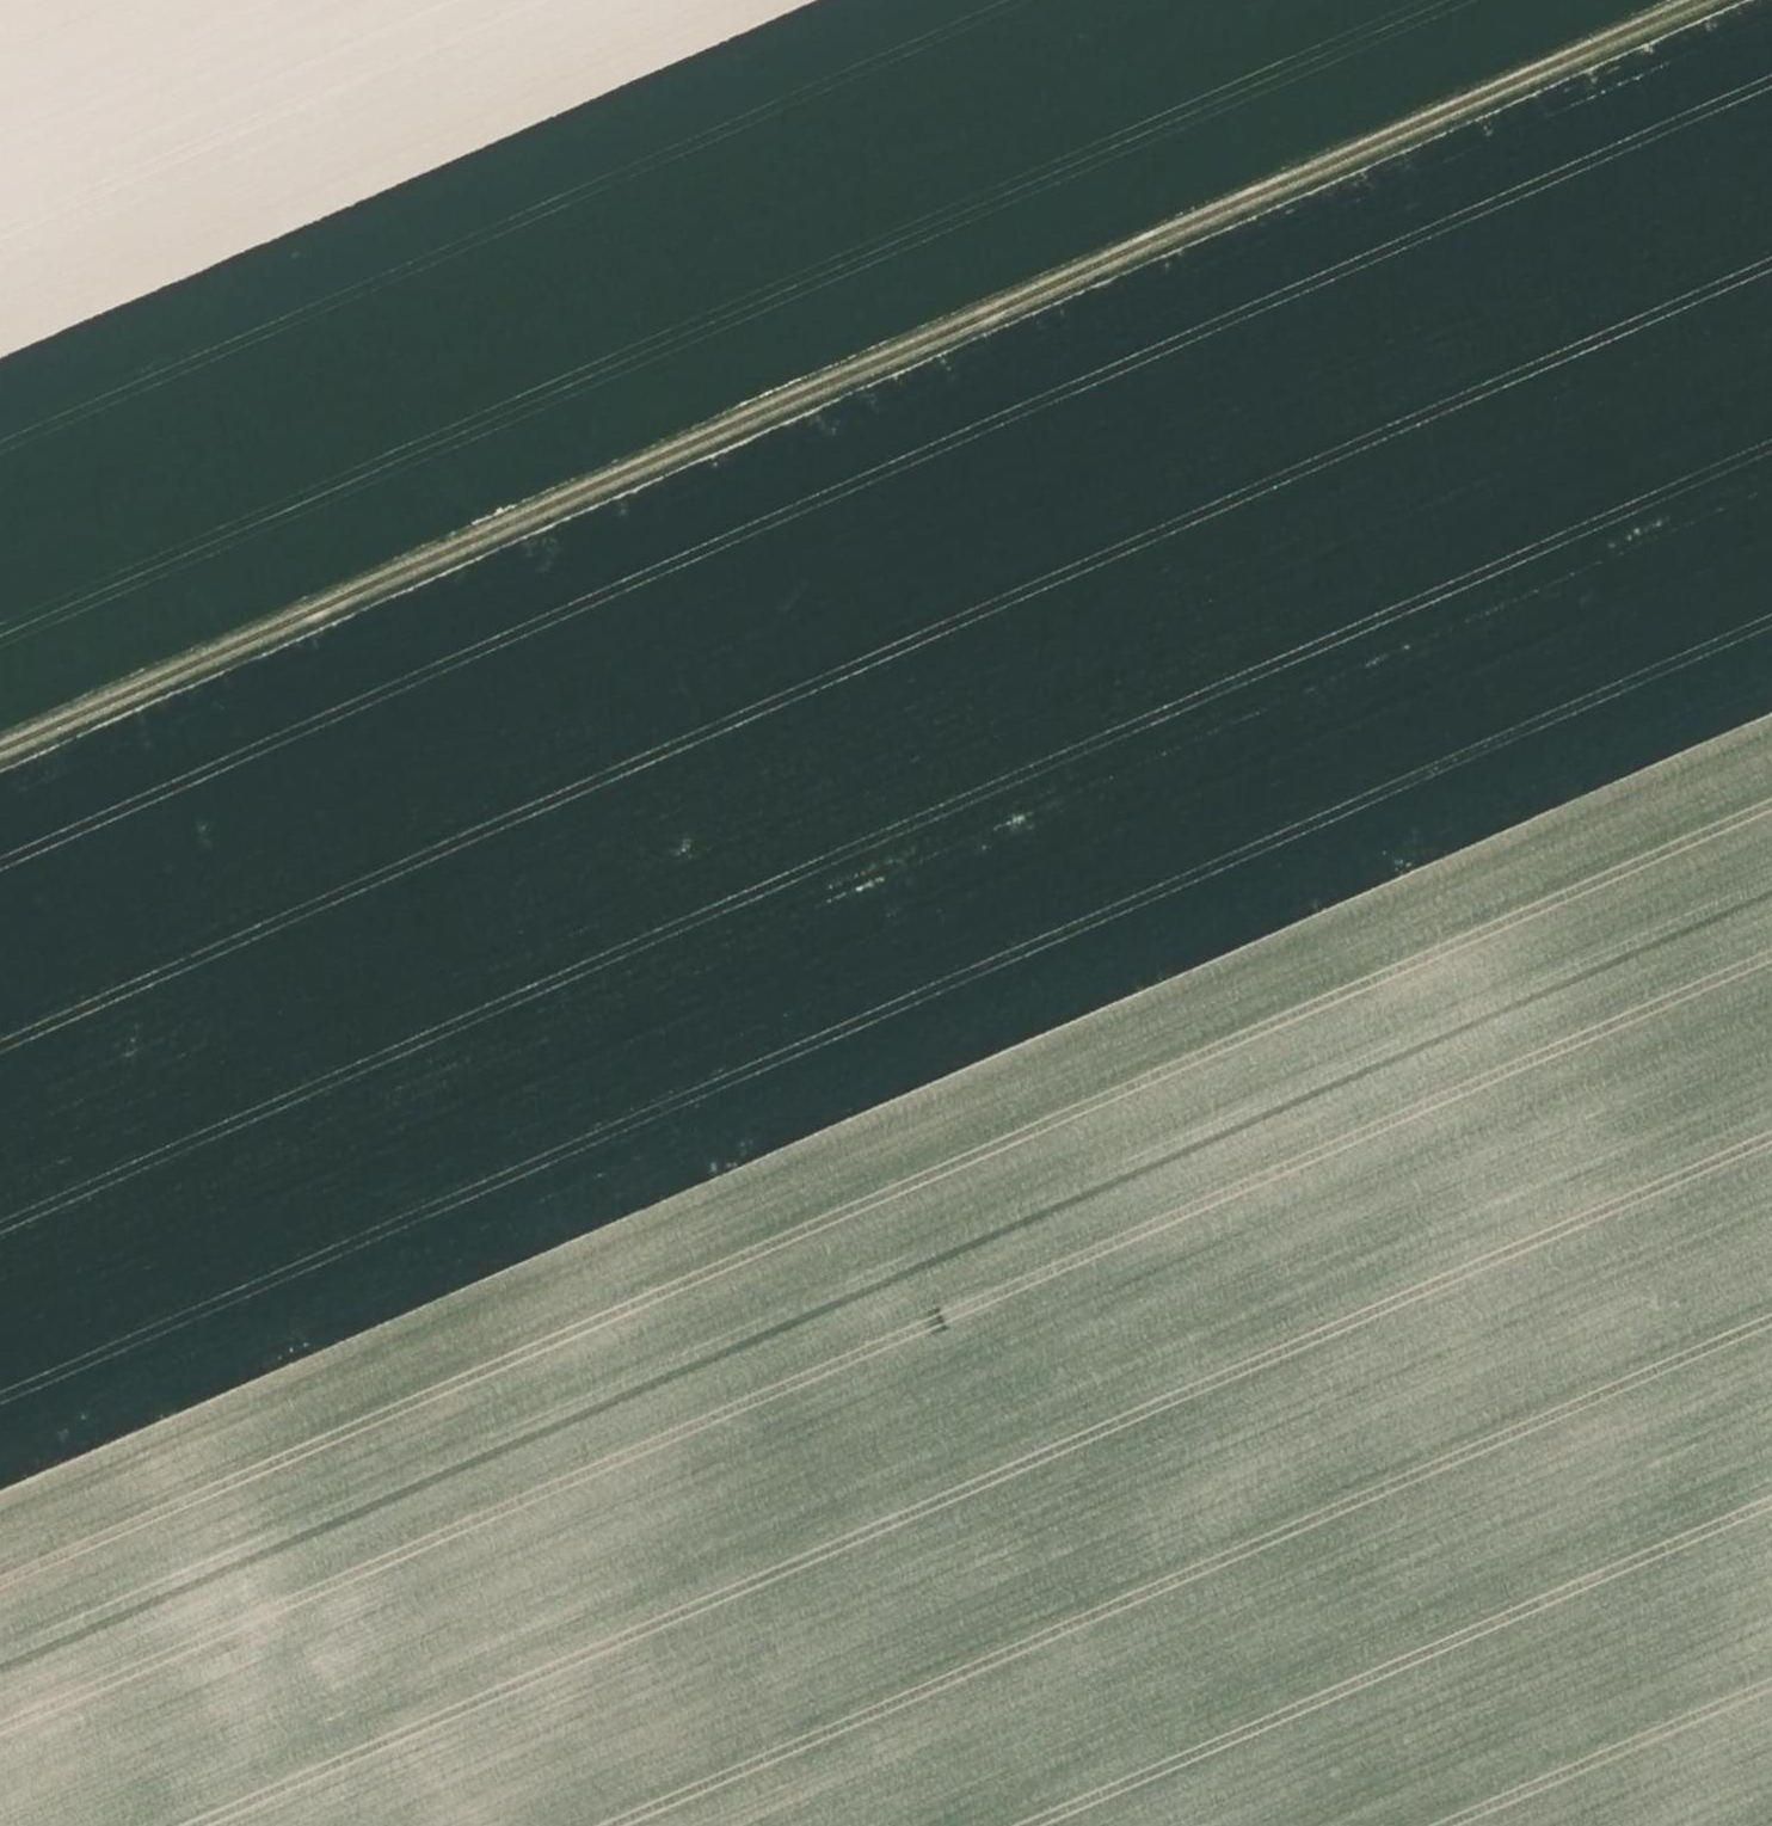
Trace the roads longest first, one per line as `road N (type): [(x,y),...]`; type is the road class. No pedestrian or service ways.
road 1 (track): [(1757,0),(0,763)]

